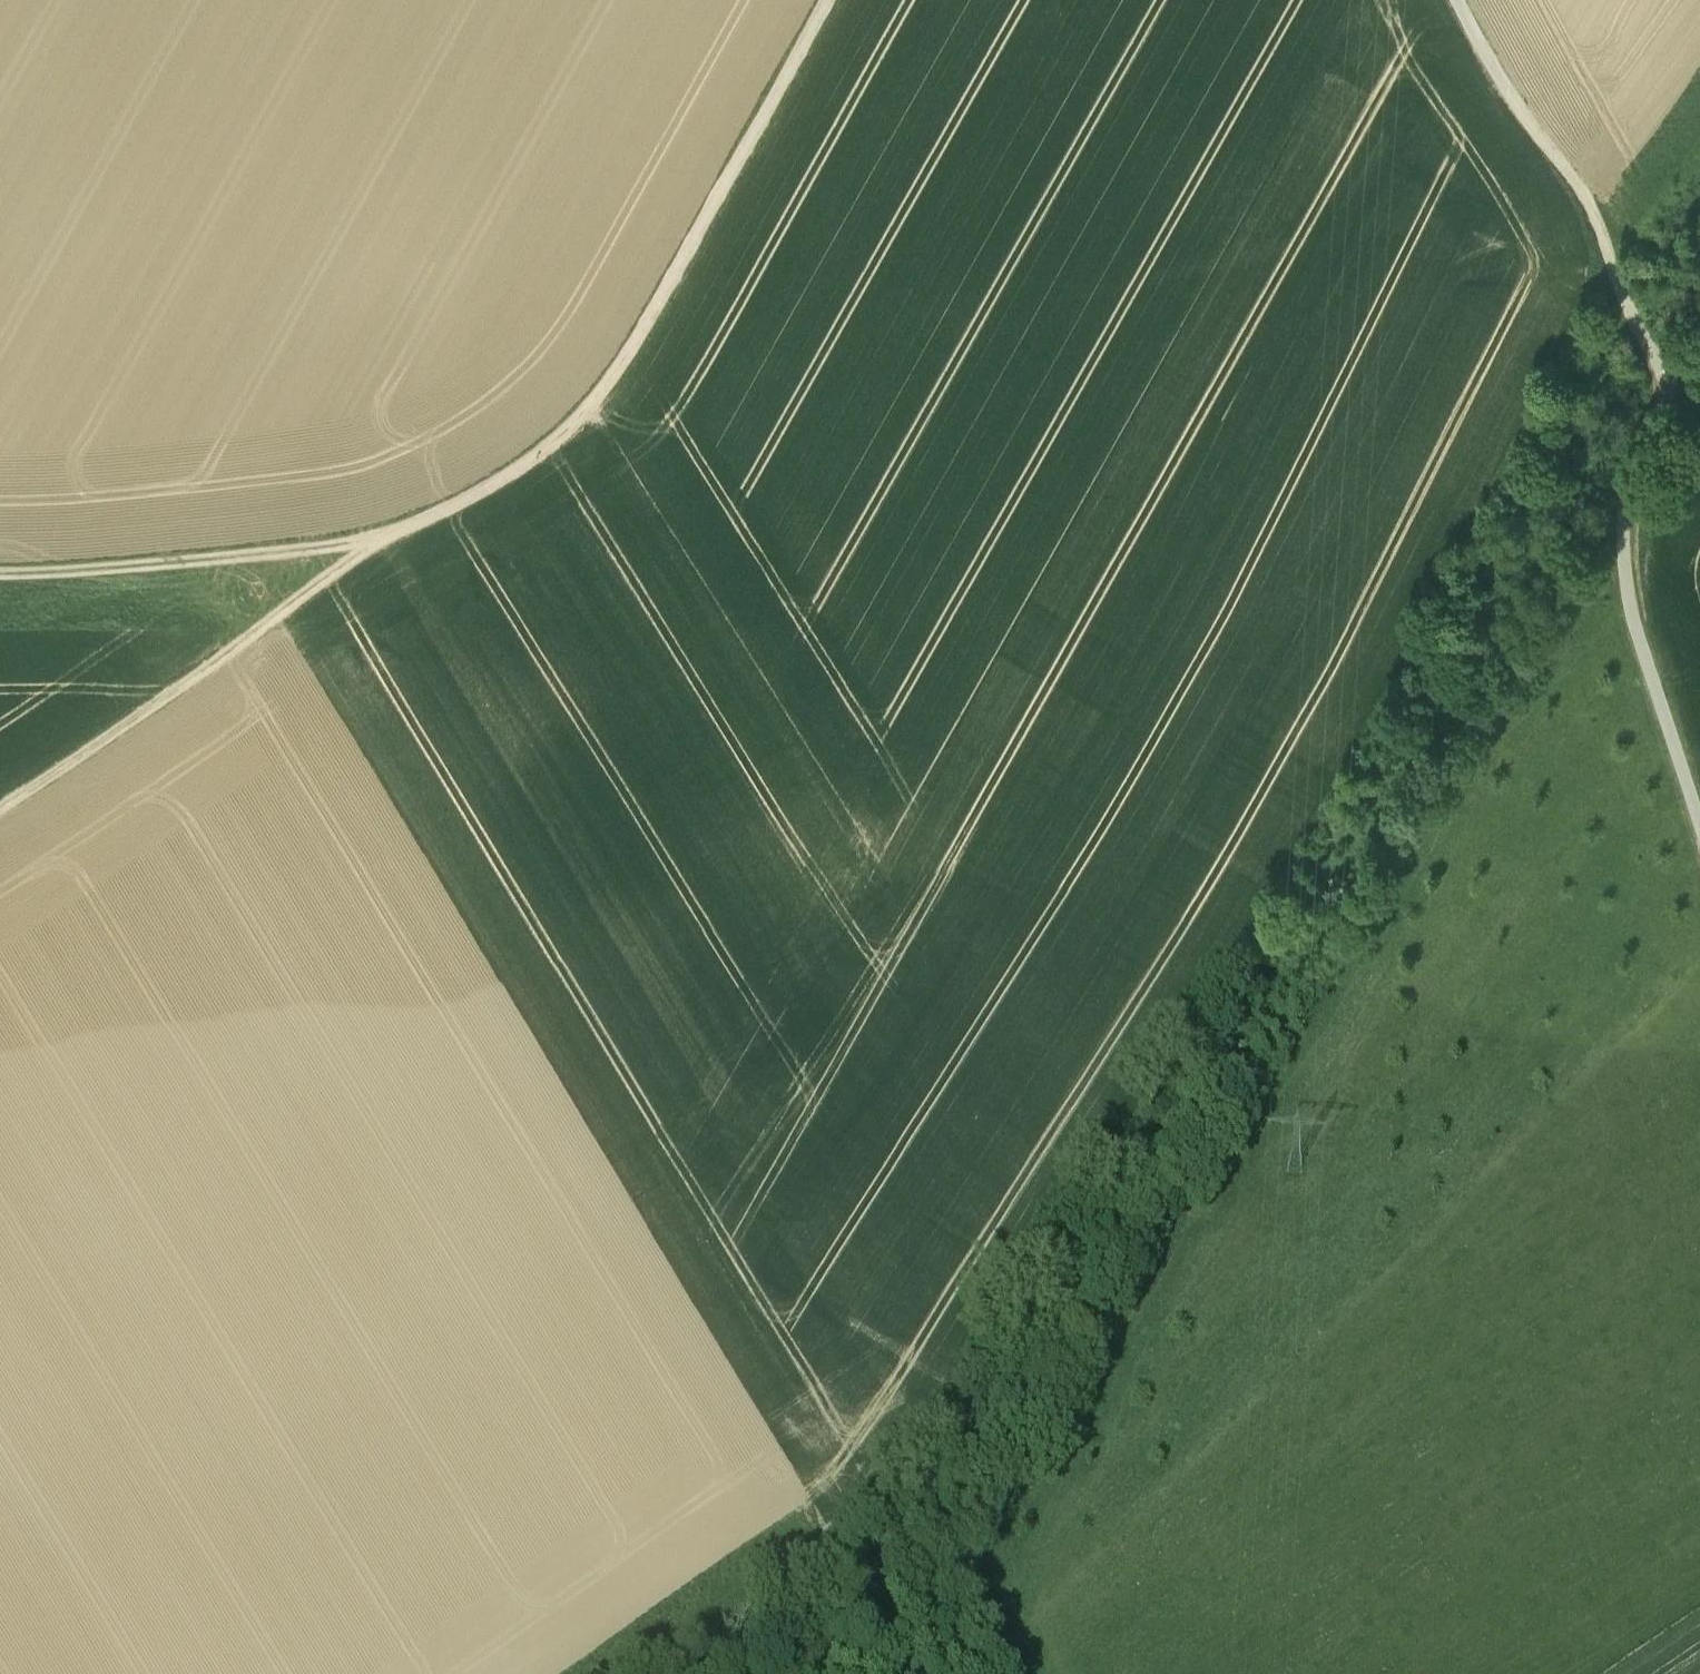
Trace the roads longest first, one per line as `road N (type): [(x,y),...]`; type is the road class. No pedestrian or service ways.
road 1 (track): [(831,0),(601,397),(508,479),(389,541),(0,814)]
road 2 (track): [(1670,387),(1630,321),(1591,208),(1504,89),(1455,0)]
road 3 (track): [(1699,809),(1631,604),(1622,529),(1623,490),(1670,387)]
road 4 (track): [(389,541),(84,572),(0,570)]

